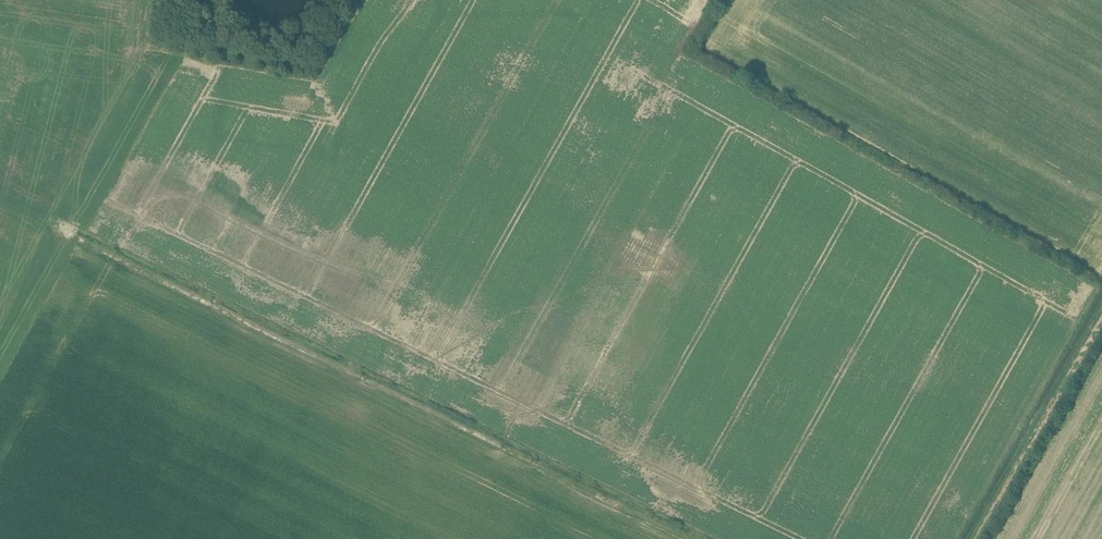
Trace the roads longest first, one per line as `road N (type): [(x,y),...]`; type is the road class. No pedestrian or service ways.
road 1 (track): [(613,502),(0,202)]
road 2 (track): [(1101,323),(980,538)]

